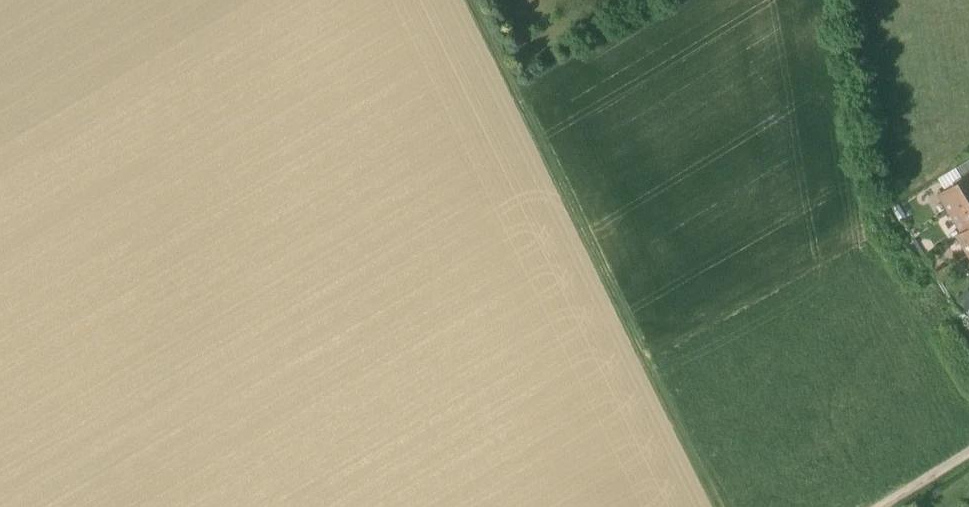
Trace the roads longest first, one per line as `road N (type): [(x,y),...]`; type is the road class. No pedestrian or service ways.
road 1 (track): [(712,506),(470,0)]

